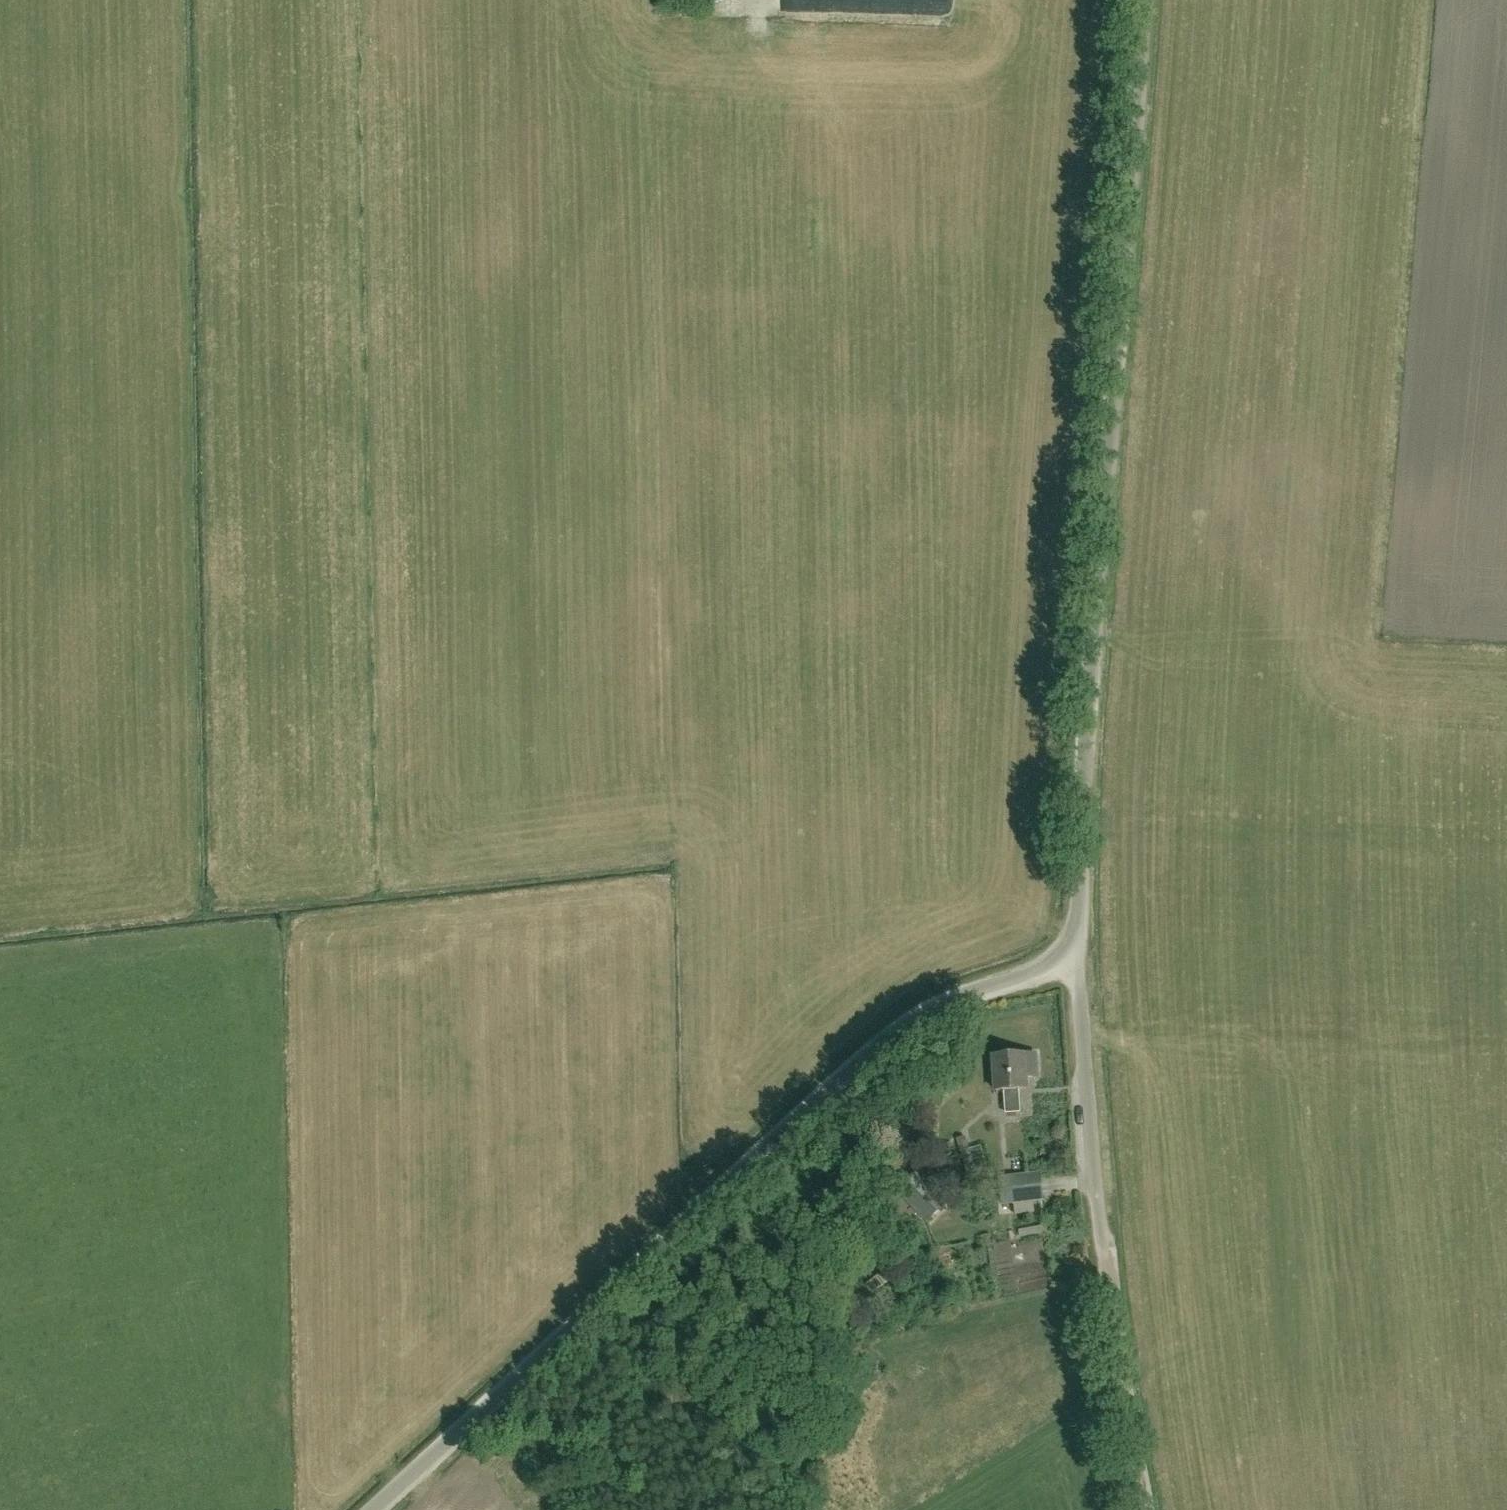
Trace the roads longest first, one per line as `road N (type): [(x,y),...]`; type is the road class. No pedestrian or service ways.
road 1 (unclassified): [(1081,960),(1085,763),(1145,0)]
road 2 (unclassified): [(366,1509),(911,1018),(1081,960)]
road 3 (track): [(1101,1232),(1142,1509)]
road 4 (unclassified): [(1101,1232),(1081,960)]

